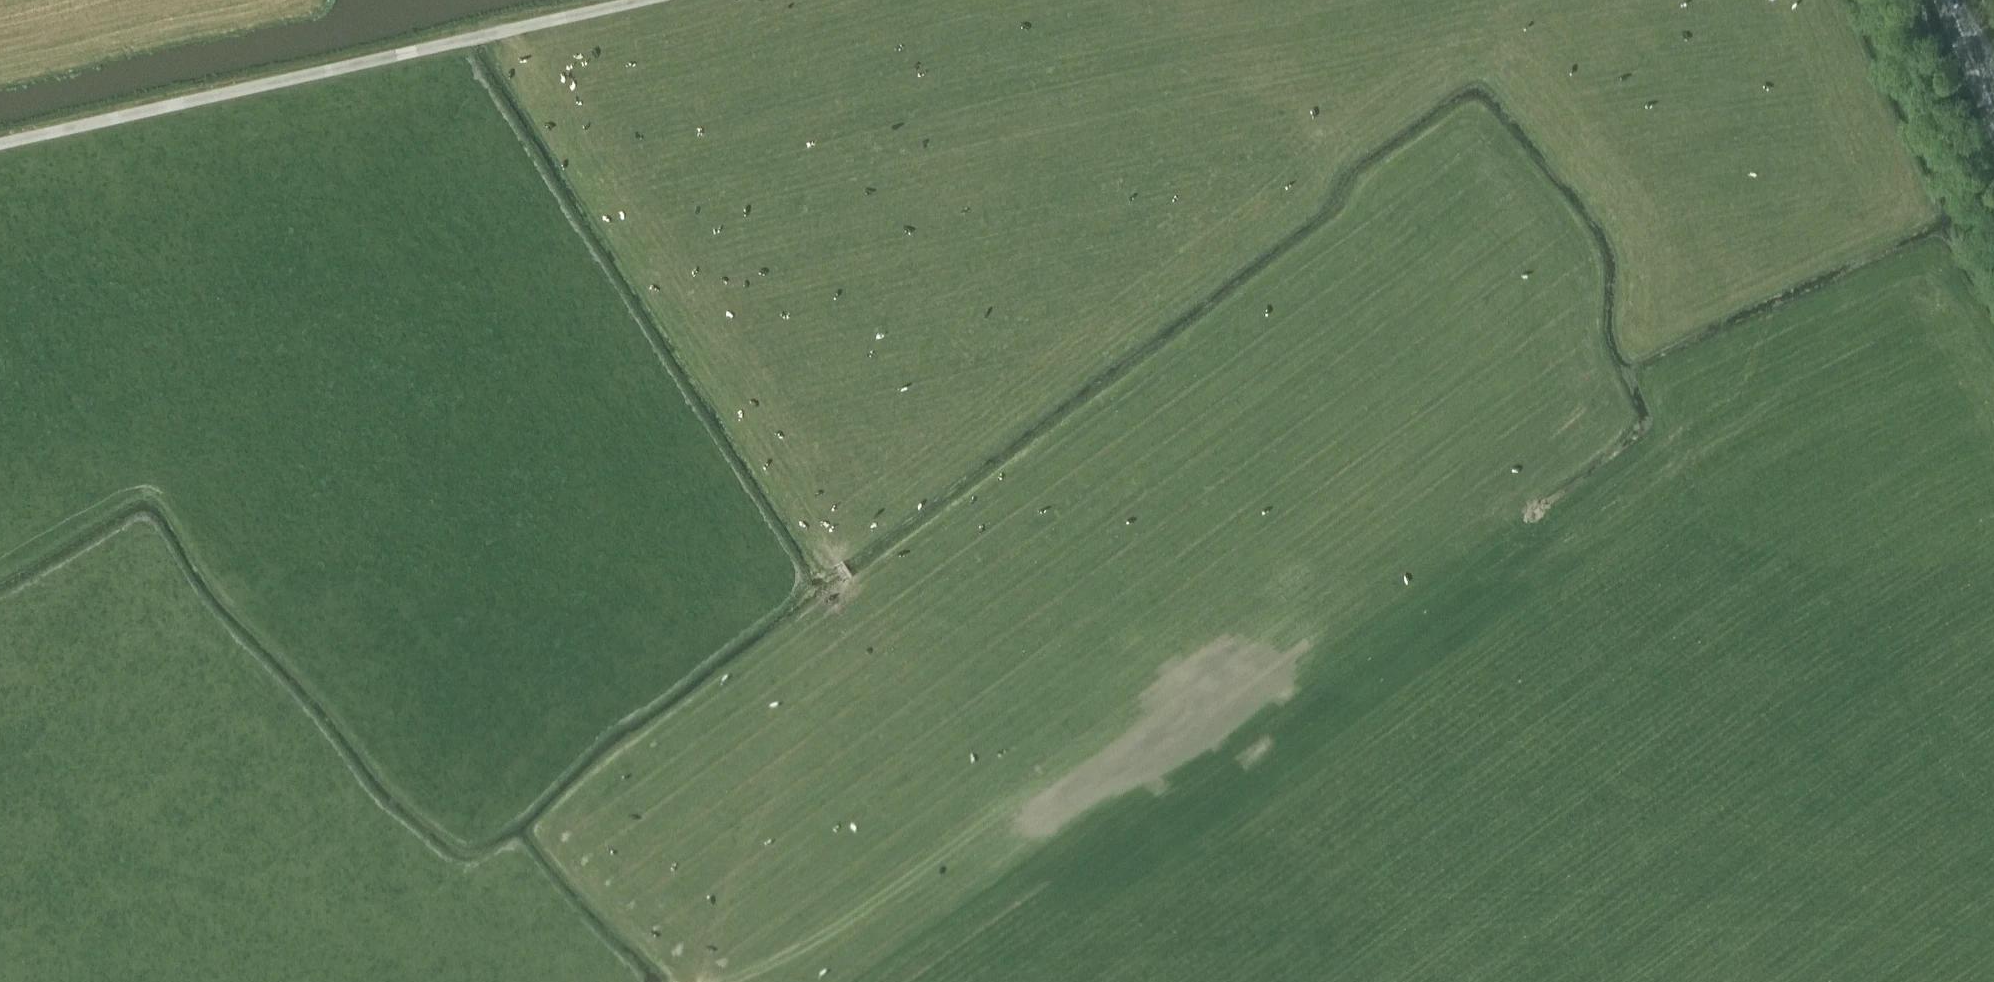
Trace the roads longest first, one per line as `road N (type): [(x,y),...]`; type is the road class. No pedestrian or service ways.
road 1 (primary): [(1993,111),(1948,0)]

